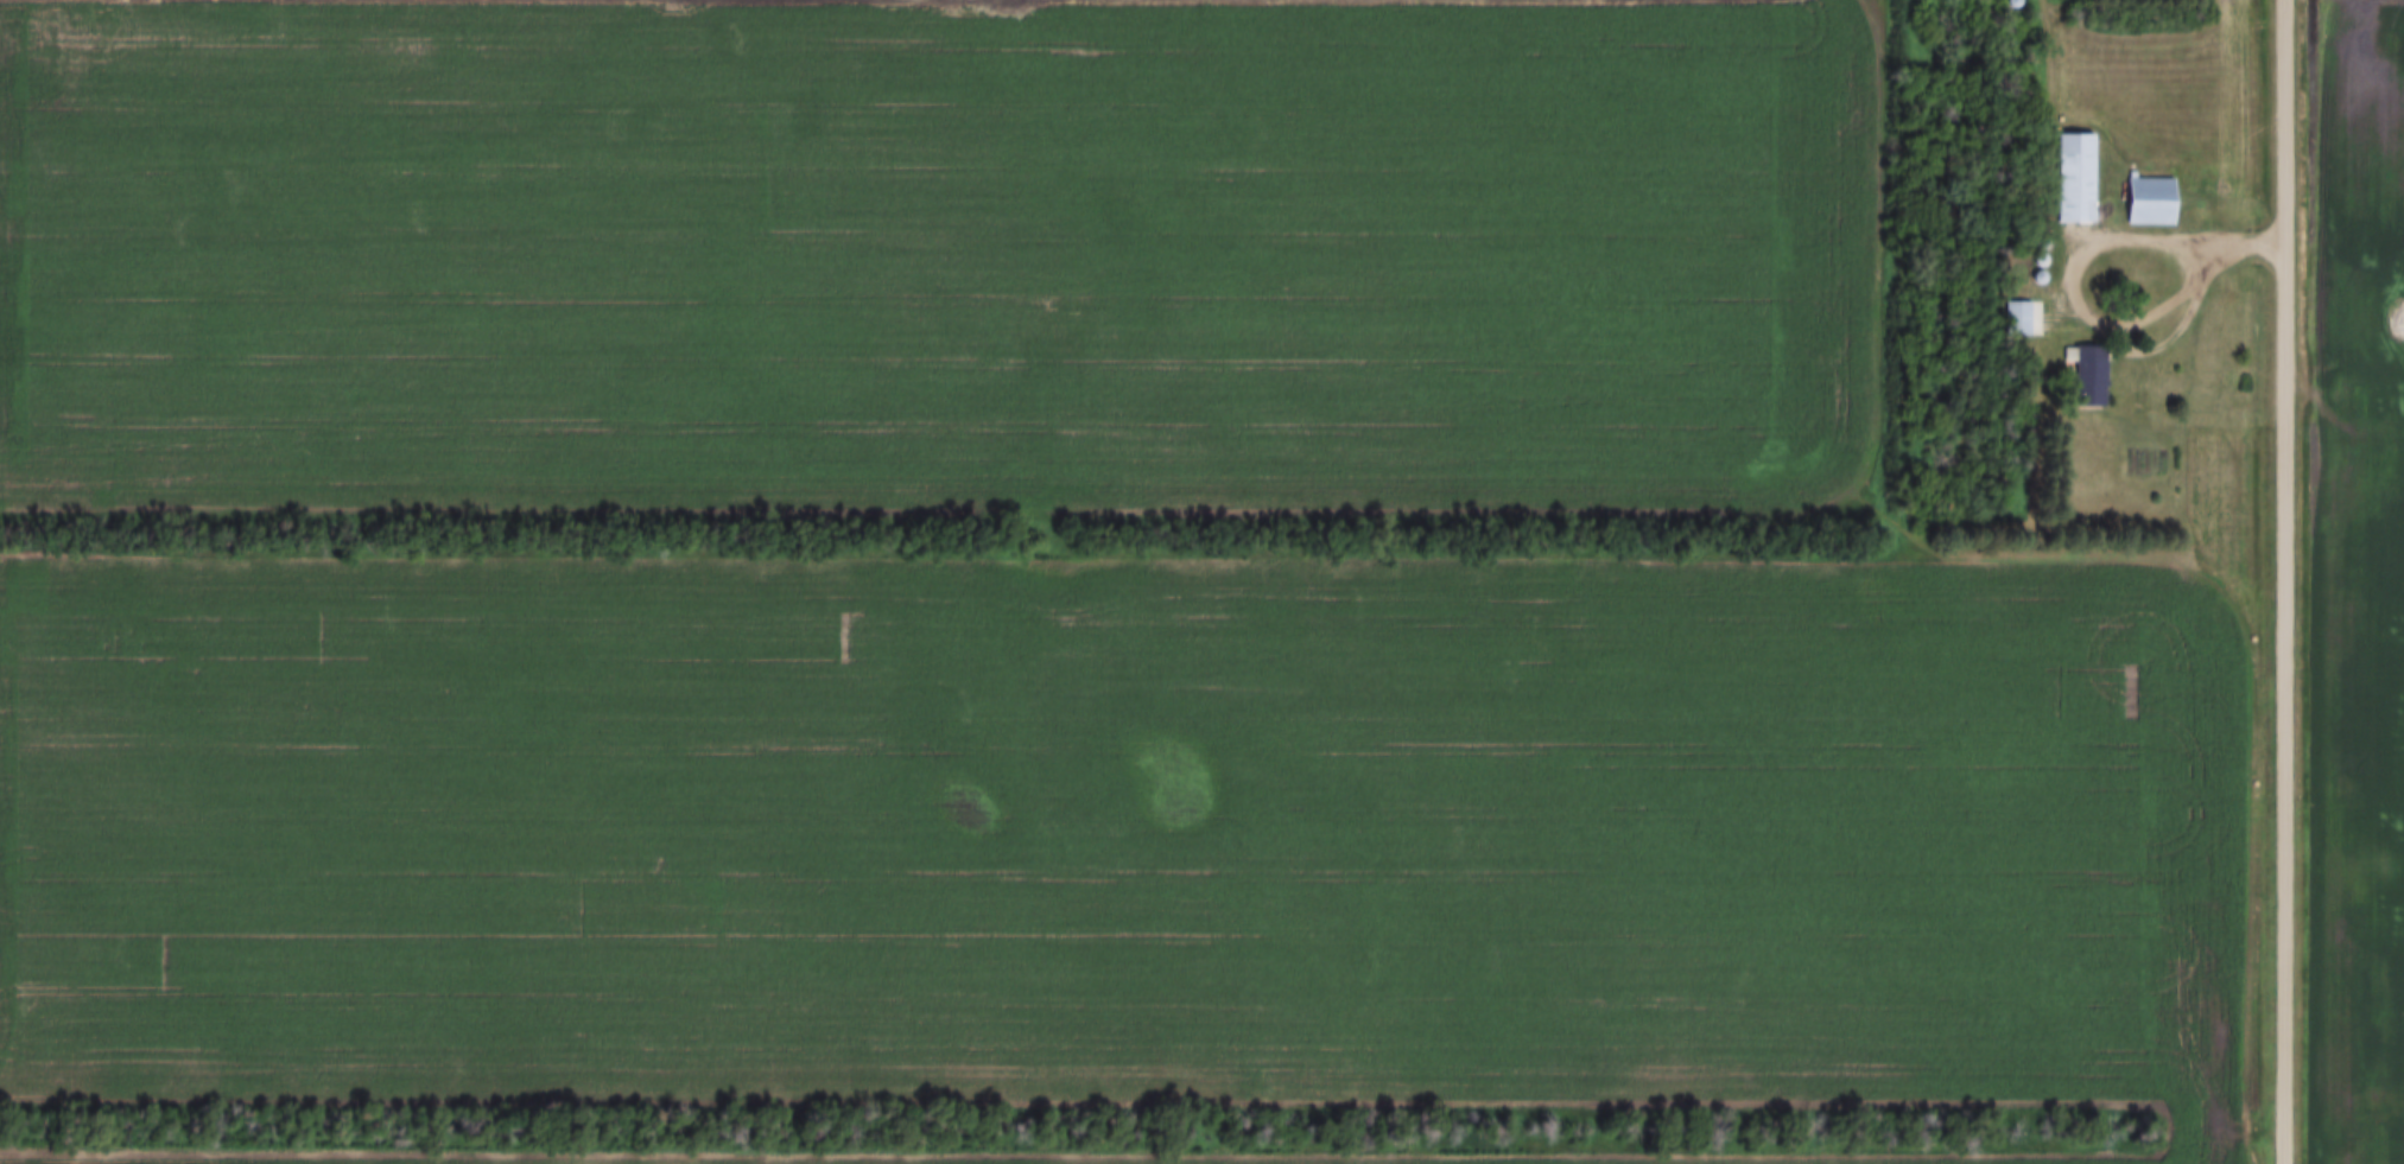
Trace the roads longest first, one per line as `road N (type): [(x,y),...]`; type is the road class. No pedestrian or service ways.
road 1 (residential): [(2285,1163),(2287,0)]

